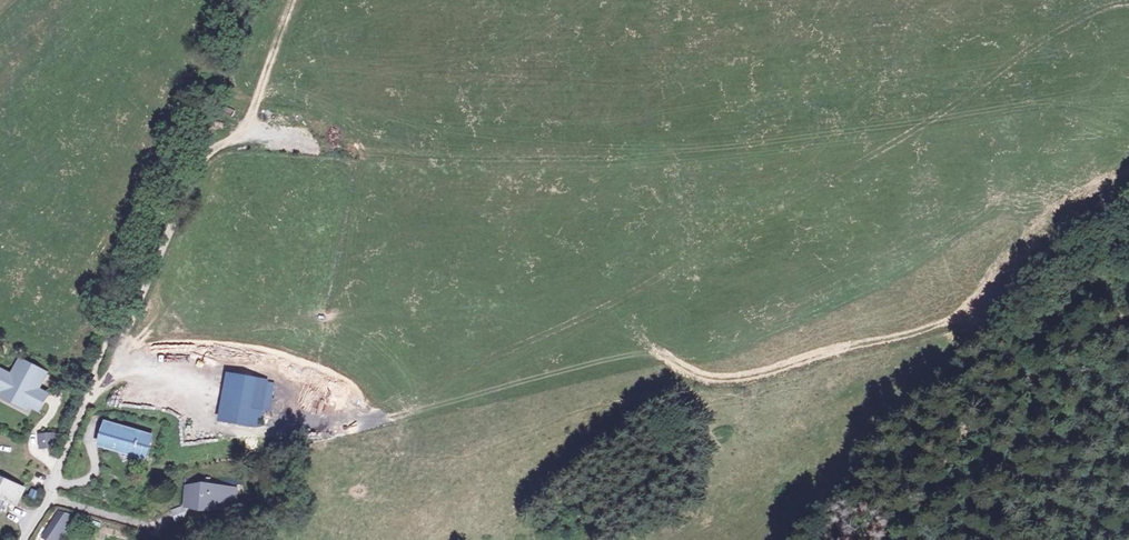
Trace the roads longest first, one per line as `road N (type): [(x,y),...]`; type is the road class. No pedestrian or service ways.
road 1 (track): [(249,0),(71,438)]

